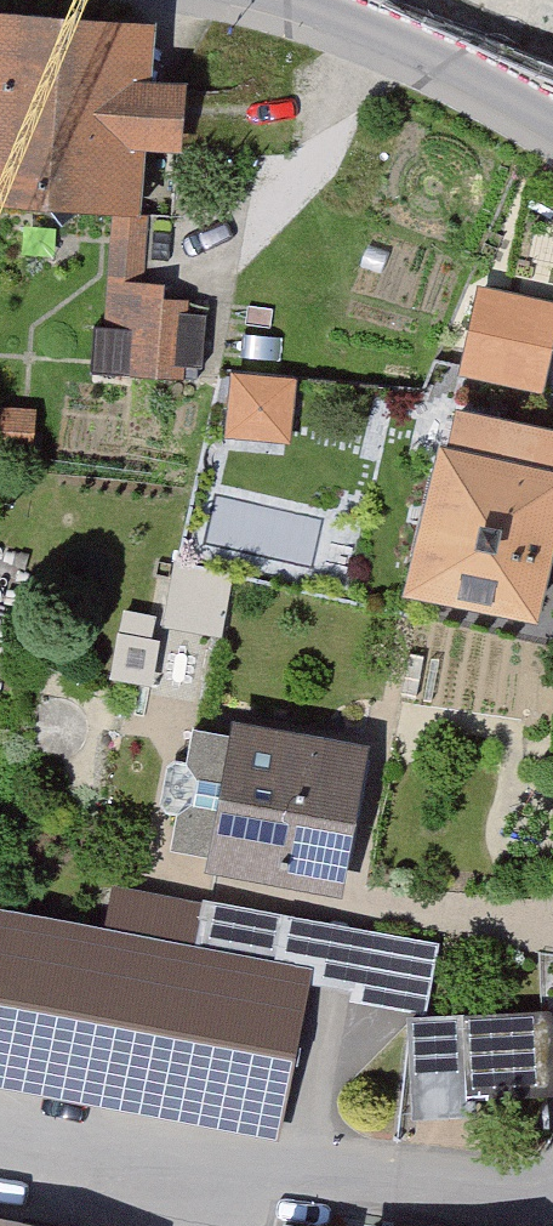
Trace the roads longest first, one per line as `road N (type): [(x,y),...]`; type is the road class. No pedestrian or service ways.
road 1 (residential): [(552,117),(428,53),(258,0)]

